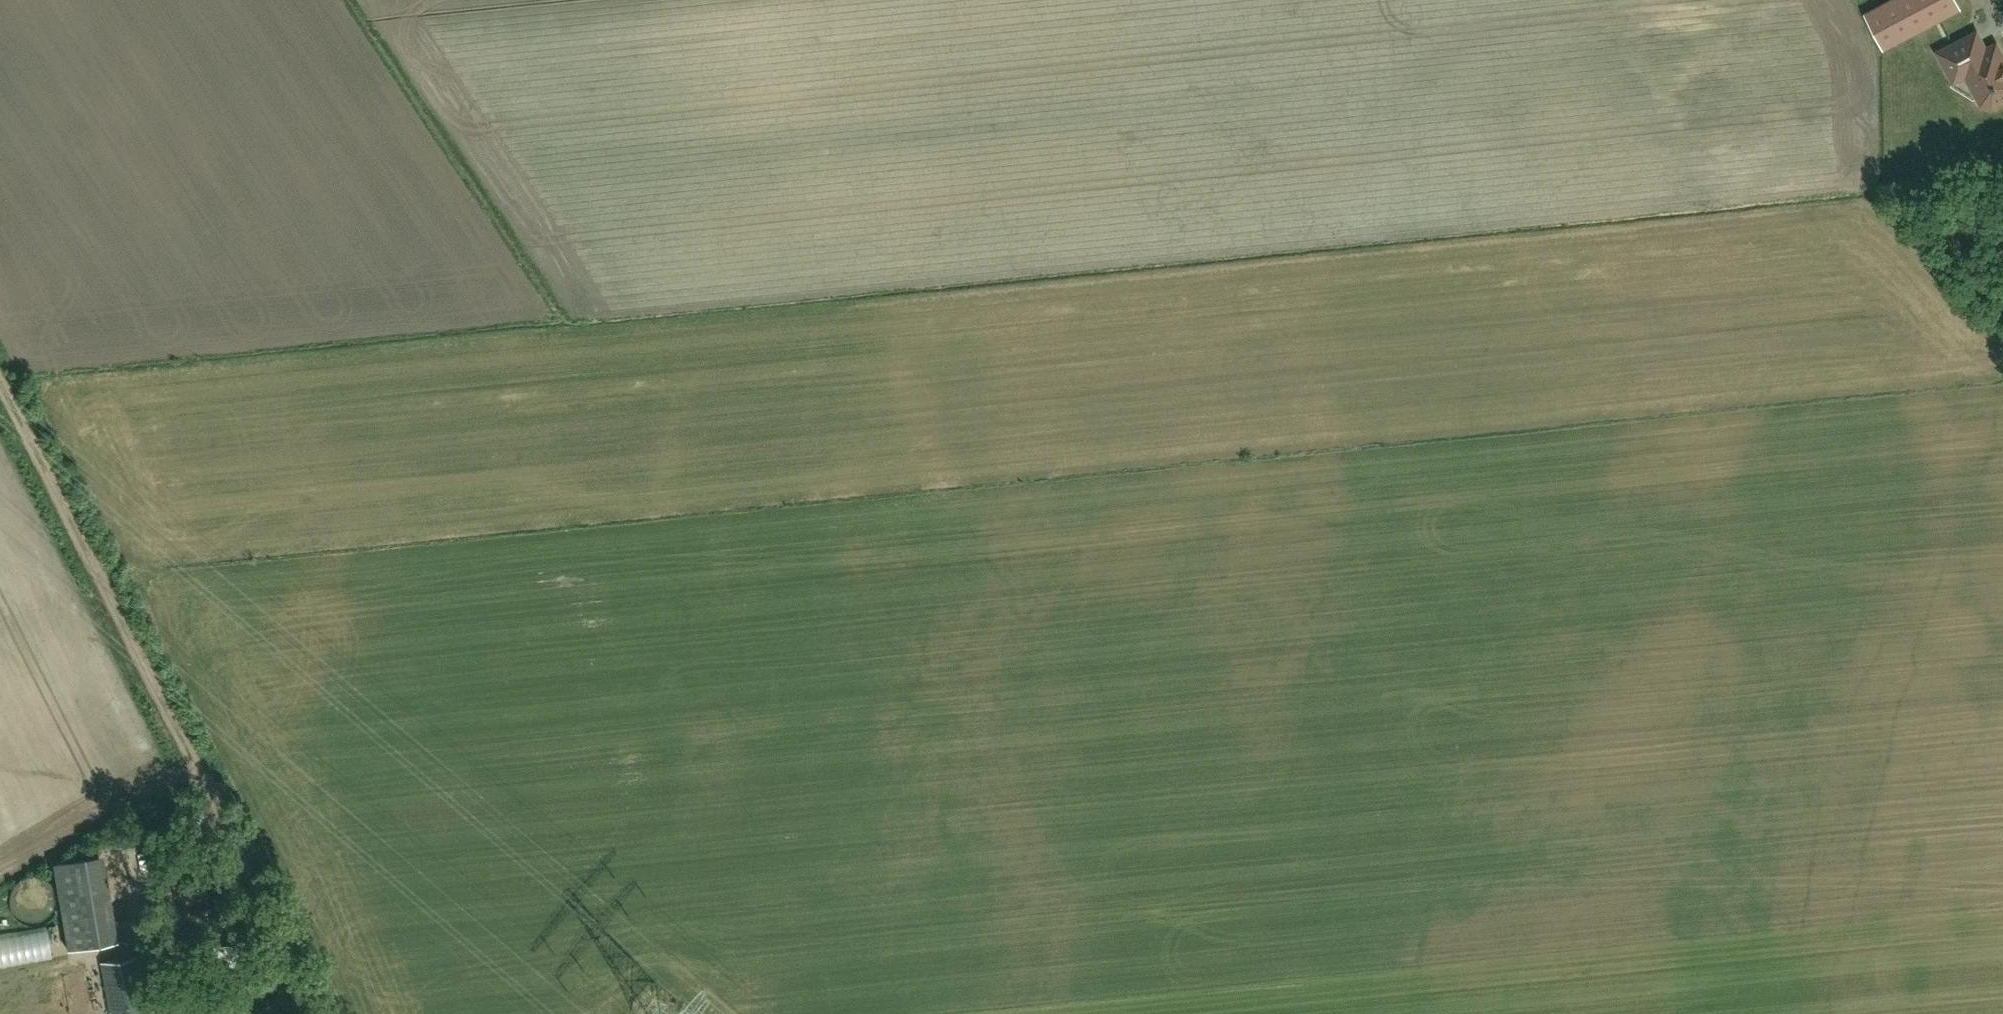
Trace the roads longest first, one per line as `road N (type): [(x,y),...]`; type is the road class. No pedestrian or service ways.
road 1 (track): [(318,1013),(214,782),(0,364)]

